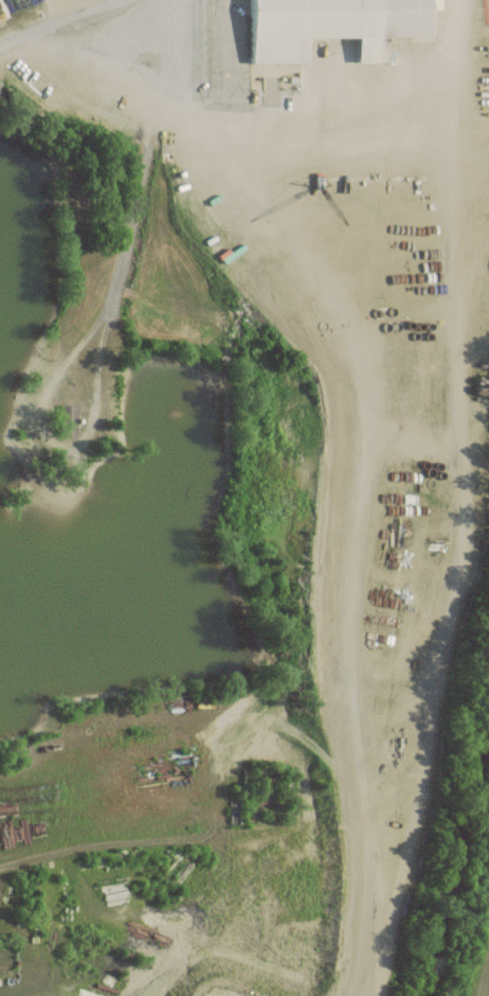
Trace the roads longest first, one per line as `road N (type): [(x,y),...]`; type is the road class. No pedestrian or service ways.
road 1 (residential): [(104,5),(308,237),(369,346),(380,399),(377,468),(340,616),(352,670),(353,794),(348,841),(329,890),(332,934),(359,995)]
road 2 (residential): [(265,995),(0,914)]
road 3 (residential): [(0,47),(111,0)]

